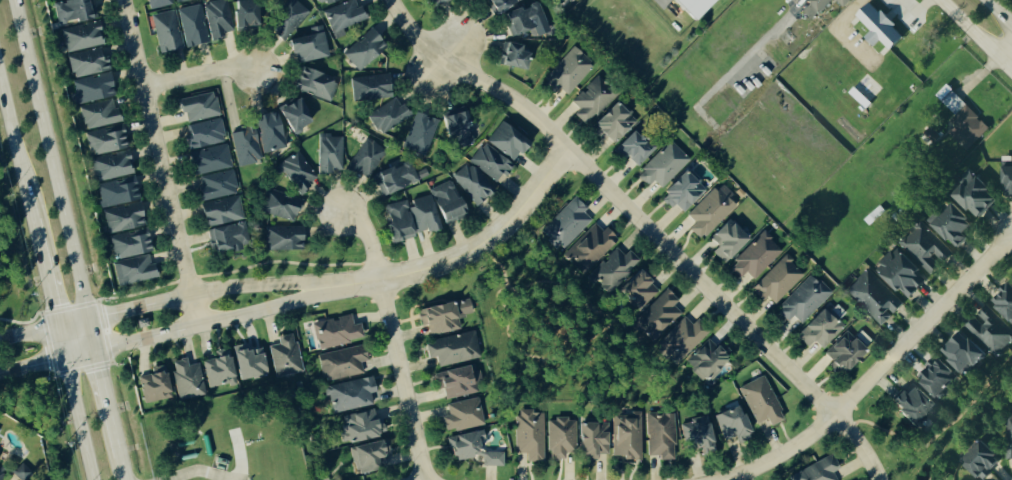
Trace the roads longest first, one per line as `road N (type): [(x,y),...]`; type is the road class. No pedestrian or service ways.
road 1 (residential): [(396,0),(452,61),(518,99),(618,195),(836,417),(885,479)]
road 2 (residential): [(714,479),(780,459),(836,417),(1011,243)]
road 3 (secondary): [(89,353),(10,0)]
road 4 (residential): [(121,0),(198,326)]
road 5 (residential): [(345,213),(370,245),(420,465),(430,479)]
road 6 (residential): [(65,358),(338,288)]
road 7 (residential): [(338,288),(469,254),(524,207),(568,150)]
road 8 (residential): [(338,288),(231,287),(80,318)]
road 9 (secondary): [(0,83),(40,258)]
road 10 (secondary): [(58,325),(93,479)]
road 11 (residential): [(260,63),(140,87)]

